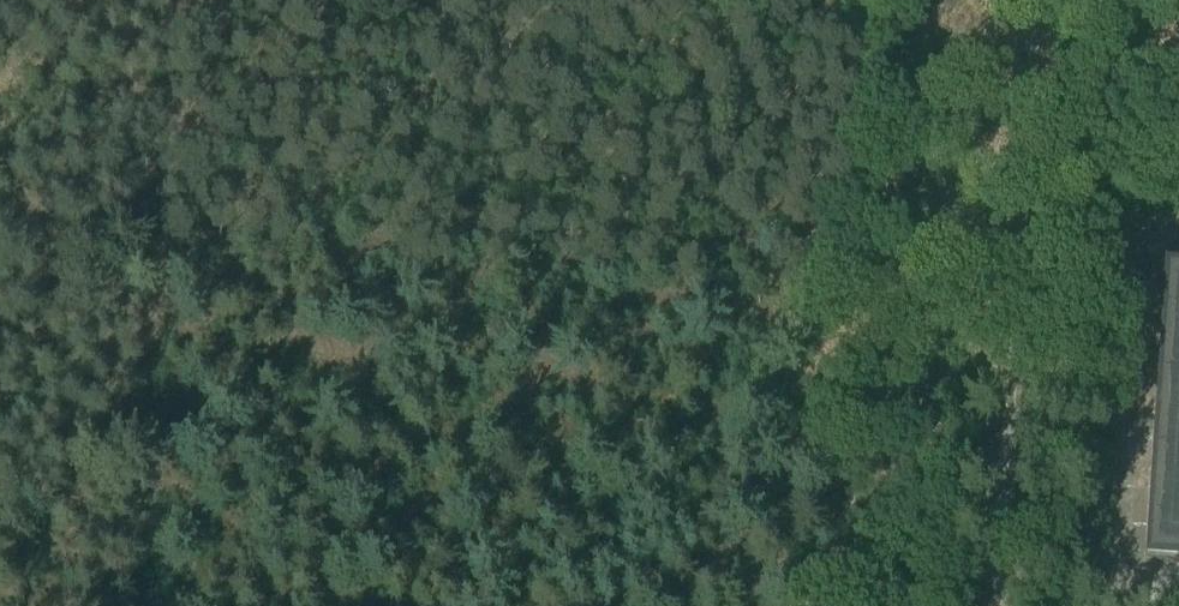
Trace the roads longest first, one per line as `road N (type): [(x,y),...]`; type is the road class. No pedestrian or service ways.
road 1 (track): [(908,0),(919,179),(951,318),(876,442),(895,508),(893,561),(904,605)]

